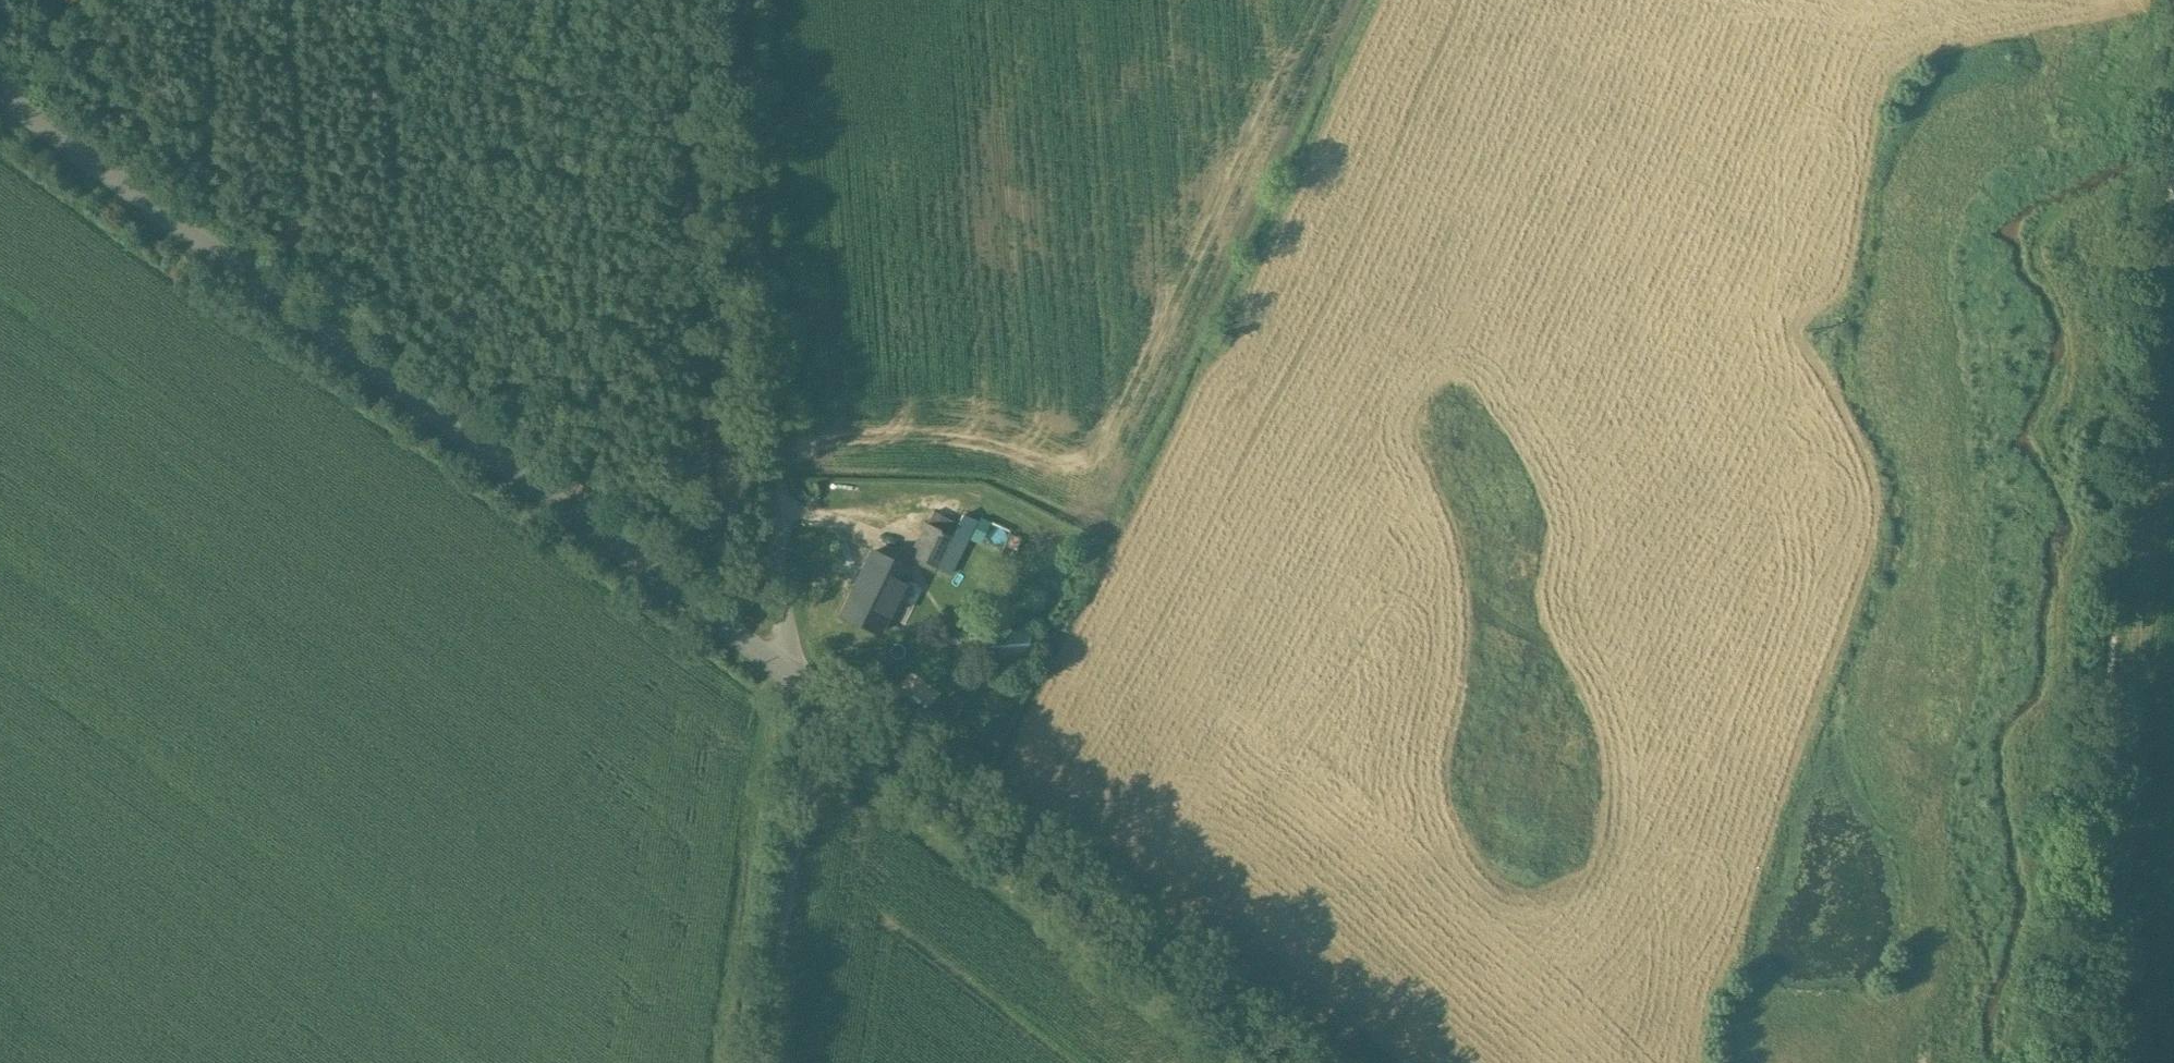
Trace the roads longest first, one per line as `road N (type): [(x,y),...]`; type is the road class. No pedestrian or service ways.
road 1 (unclassified): [(794,678),(0,106)]
road 2 (unclassified): [(733,0),(773,510),(794,678)]
road 3 (unclassified): [(1293,1062),(794,678)]
road 4 (track): [(816,694),(762,1062)]

